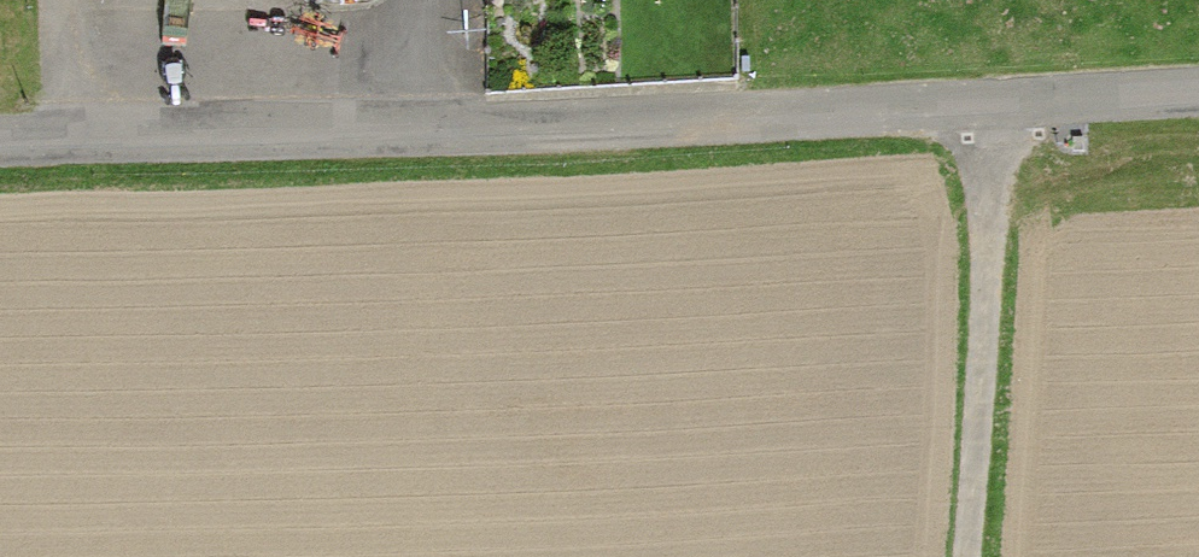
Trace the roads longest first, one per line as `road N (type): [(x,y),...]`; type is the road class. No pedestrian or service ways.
road 1 (unclassified): [(1198,95),(0,140)]
road 2 (track): [(962,556),(1003,106)]
road 3 (track): [(429,130),(426,0)]

